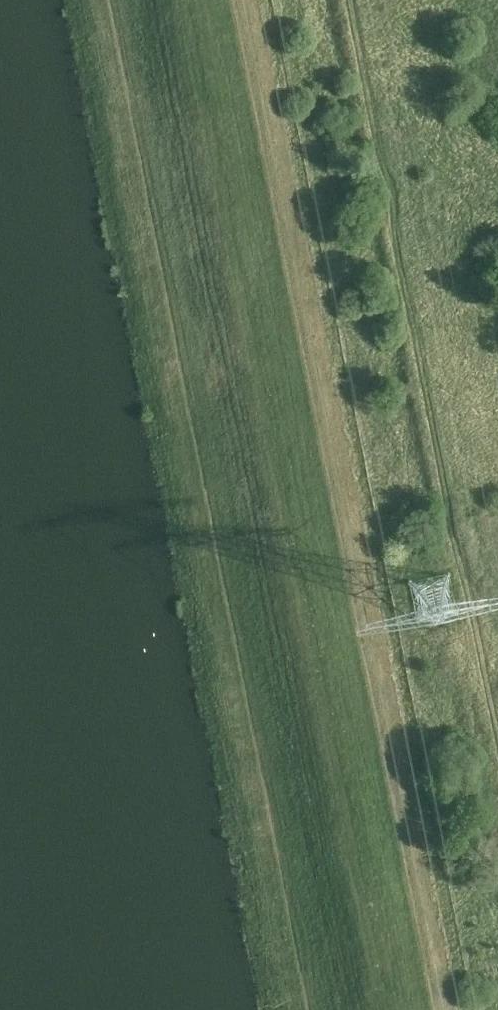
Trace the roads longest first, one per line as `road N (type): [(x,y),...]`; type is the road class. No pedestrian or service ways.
road 1 (track): [(497,719),(351,0)]

